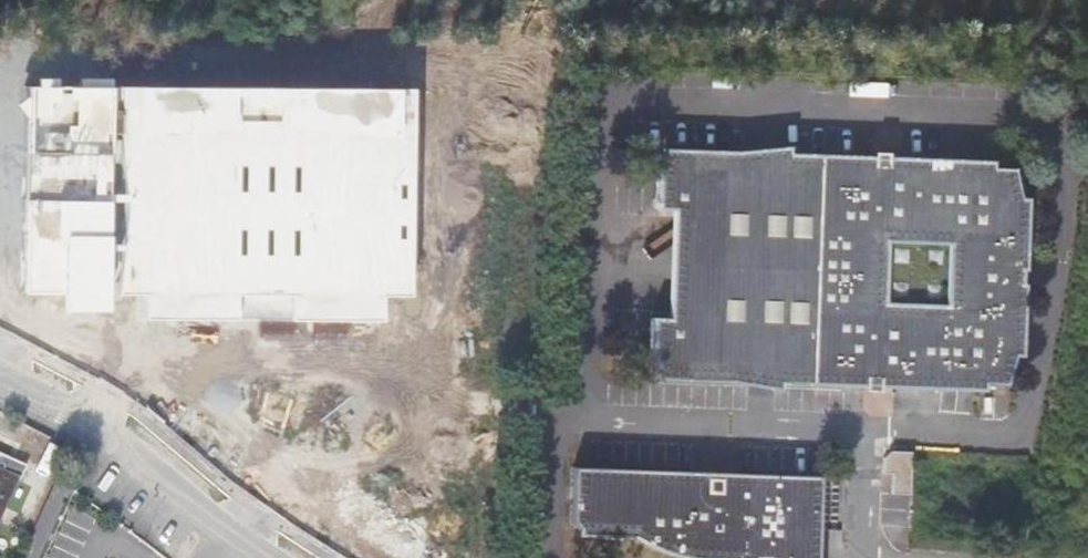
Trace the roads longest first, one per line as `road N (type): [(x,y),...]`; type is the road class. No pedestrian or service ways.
road 1 (residential): [(261,557),(92,431),(0,381)]
road 2 (unclassified): [(867,432),(862,557)]

